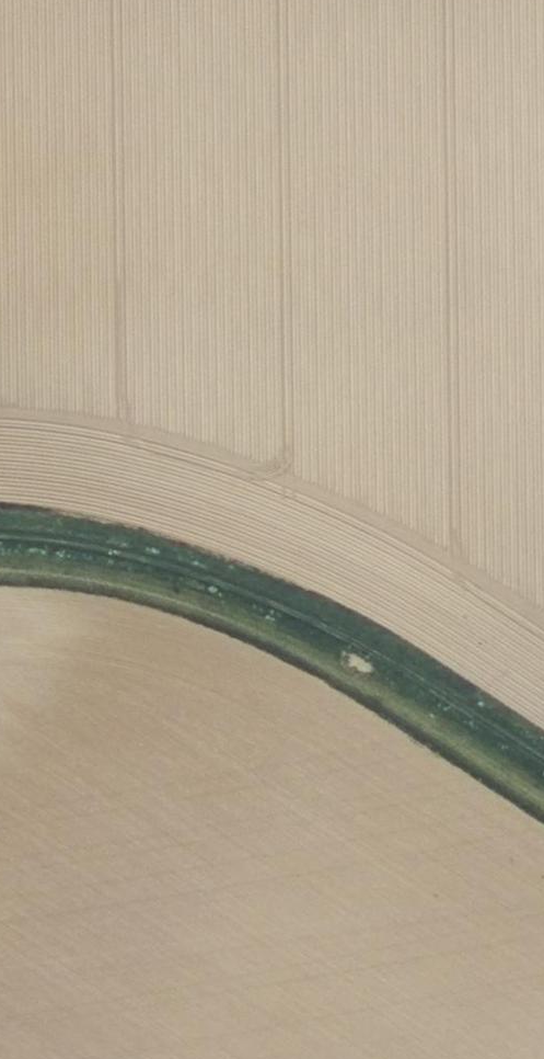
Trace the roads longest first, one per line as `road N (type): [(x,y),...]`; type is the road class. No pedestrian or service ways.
road 1 (track): [(0,539),(175,567),(294,611),(543,759)]

